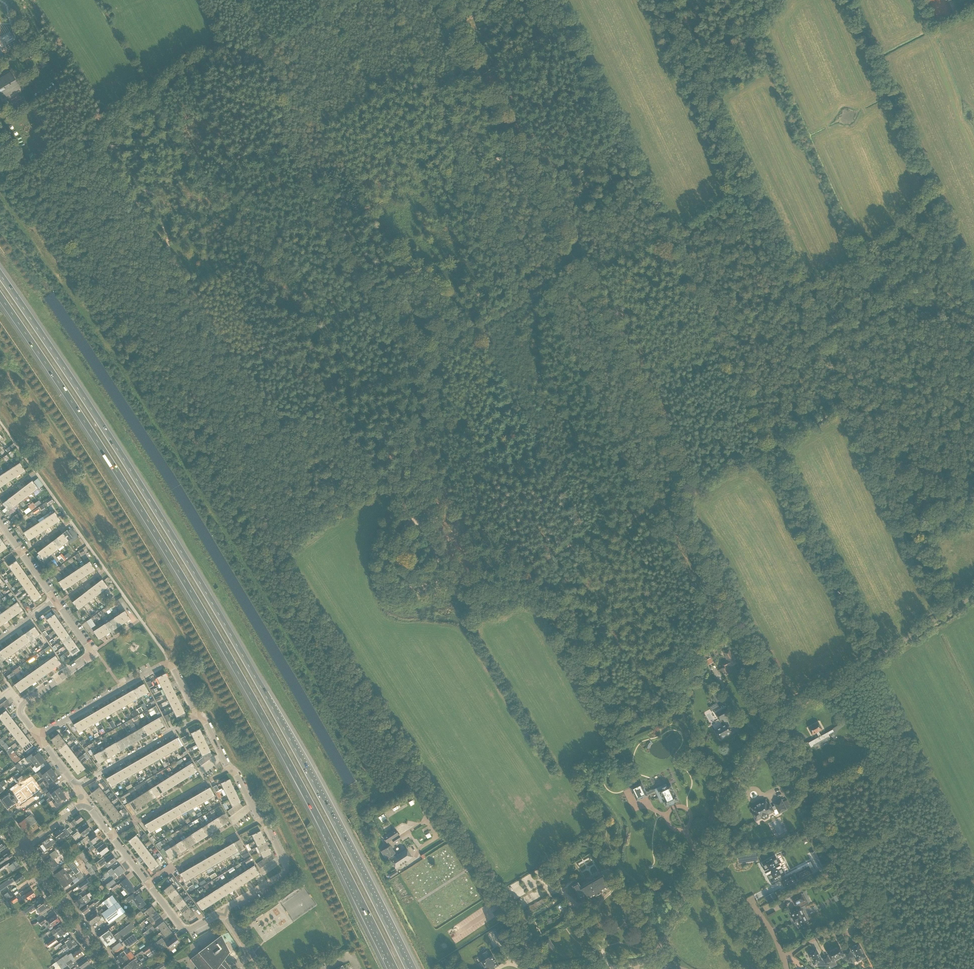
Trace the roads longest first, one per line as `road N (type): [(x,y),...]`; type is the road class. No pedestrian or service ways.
road 1 (motorway): [(409,968),(323,798),(167,528),(0,274)]
road 2 (motorway): [(0,295),(210,627),(394,968)]
road 3 (track): [(440,0),(684,478),(680,490)]
road 4 (track): [(680,490),(680,516),(717,604),(778,717)]
road 5 (unclassified): [(541,968),(422,783)]
road 6 (unclassified): [(38,735),(161,665),(174,669)]
road 7 (tertiary): [(107,968),(23,850)]
road 8 (unclassified): [(79,784),(198,717)]
road 9 (track): [(774,968),(707,850)]
road 10 (unclassified): [(229,769),(112,835)]
road 11 (unclassified): [(223,911),(285,872),(260,820)]
road 12 (residential): [(147,882),(260,820)]
road 13 (unclassified): [(38,735),(23,705),(93,654)]

